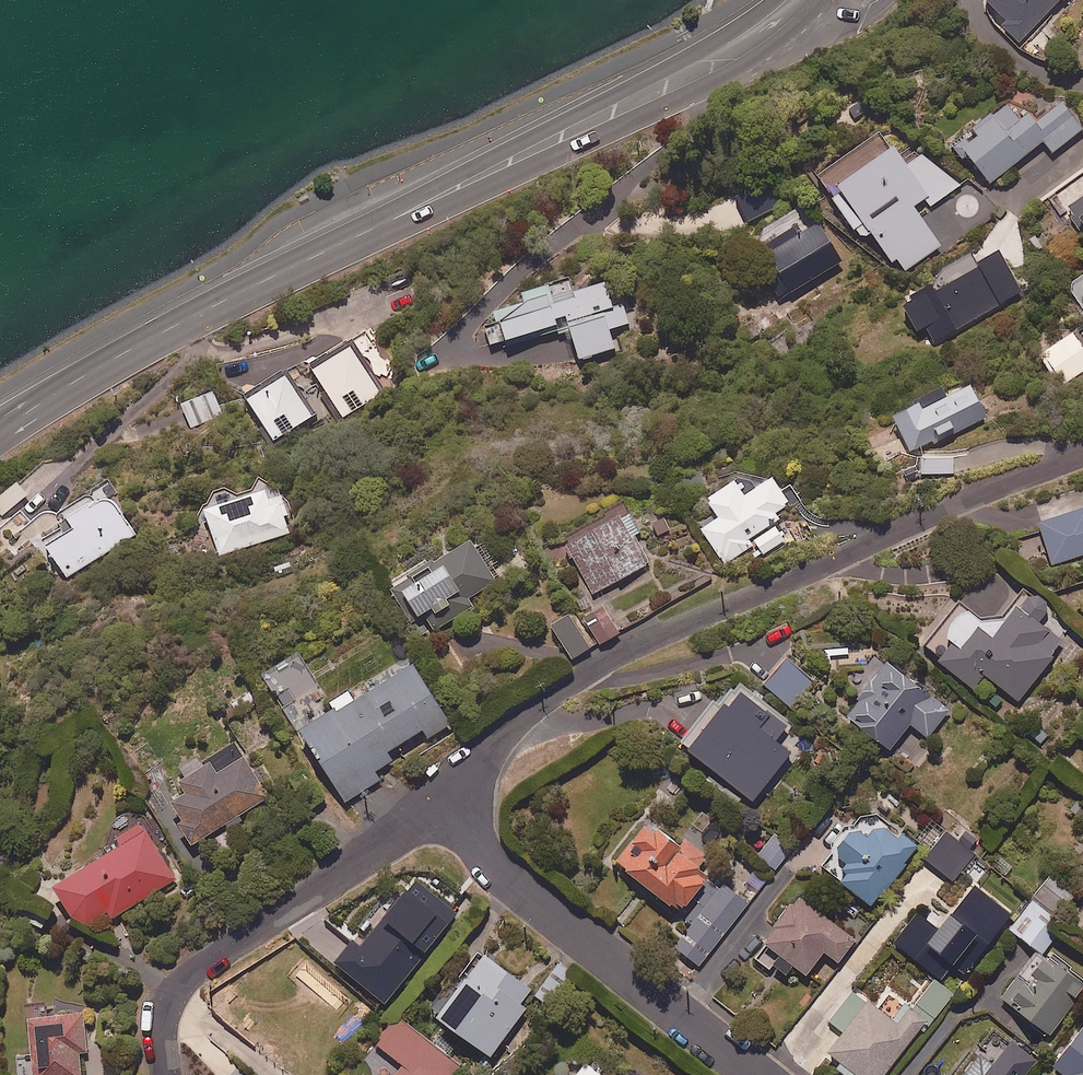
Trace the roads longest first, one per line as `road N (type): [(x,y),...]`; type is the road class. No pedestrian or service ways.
road 1 (secondary): [(809,0),(711,64),(151,335),(0,432)]
road 2 (residential): [(445,799),(505,731),(604,659),(1082,454)]
road 3 (residential): [(758,1074),(498,869),(445,799)]
road 4 (residential): [(445,799),(178,987),(163,1020),(166,1074)]

